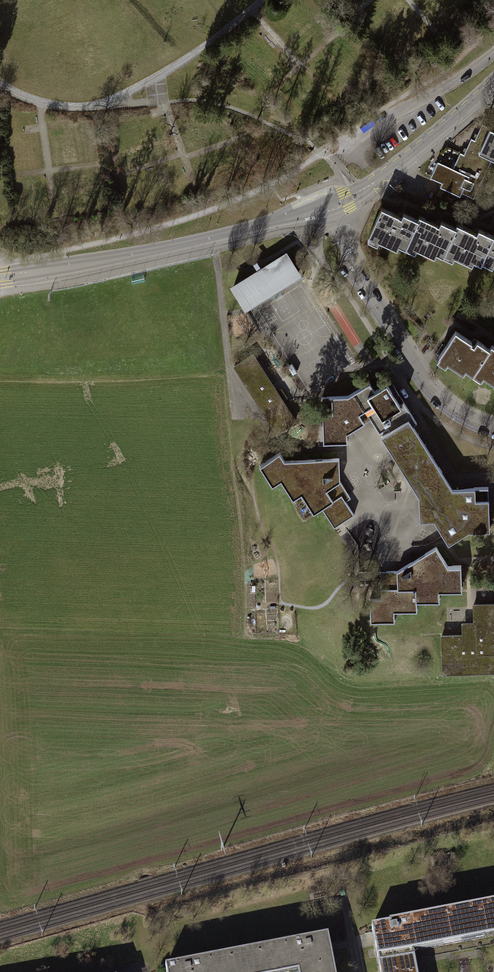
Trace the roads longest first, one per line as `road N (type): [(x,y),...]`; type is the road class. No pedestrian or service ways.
road 1 (residential): [(0,499),(111,444),(34,272)]
road 2 (tertiary): [(34,272),(326,211)]
road 3 (residential): [(326,211),(422,383),(455,417),(493,431)]
road 4 (tertiary): [(326,211),(388,175),(493,84)]

